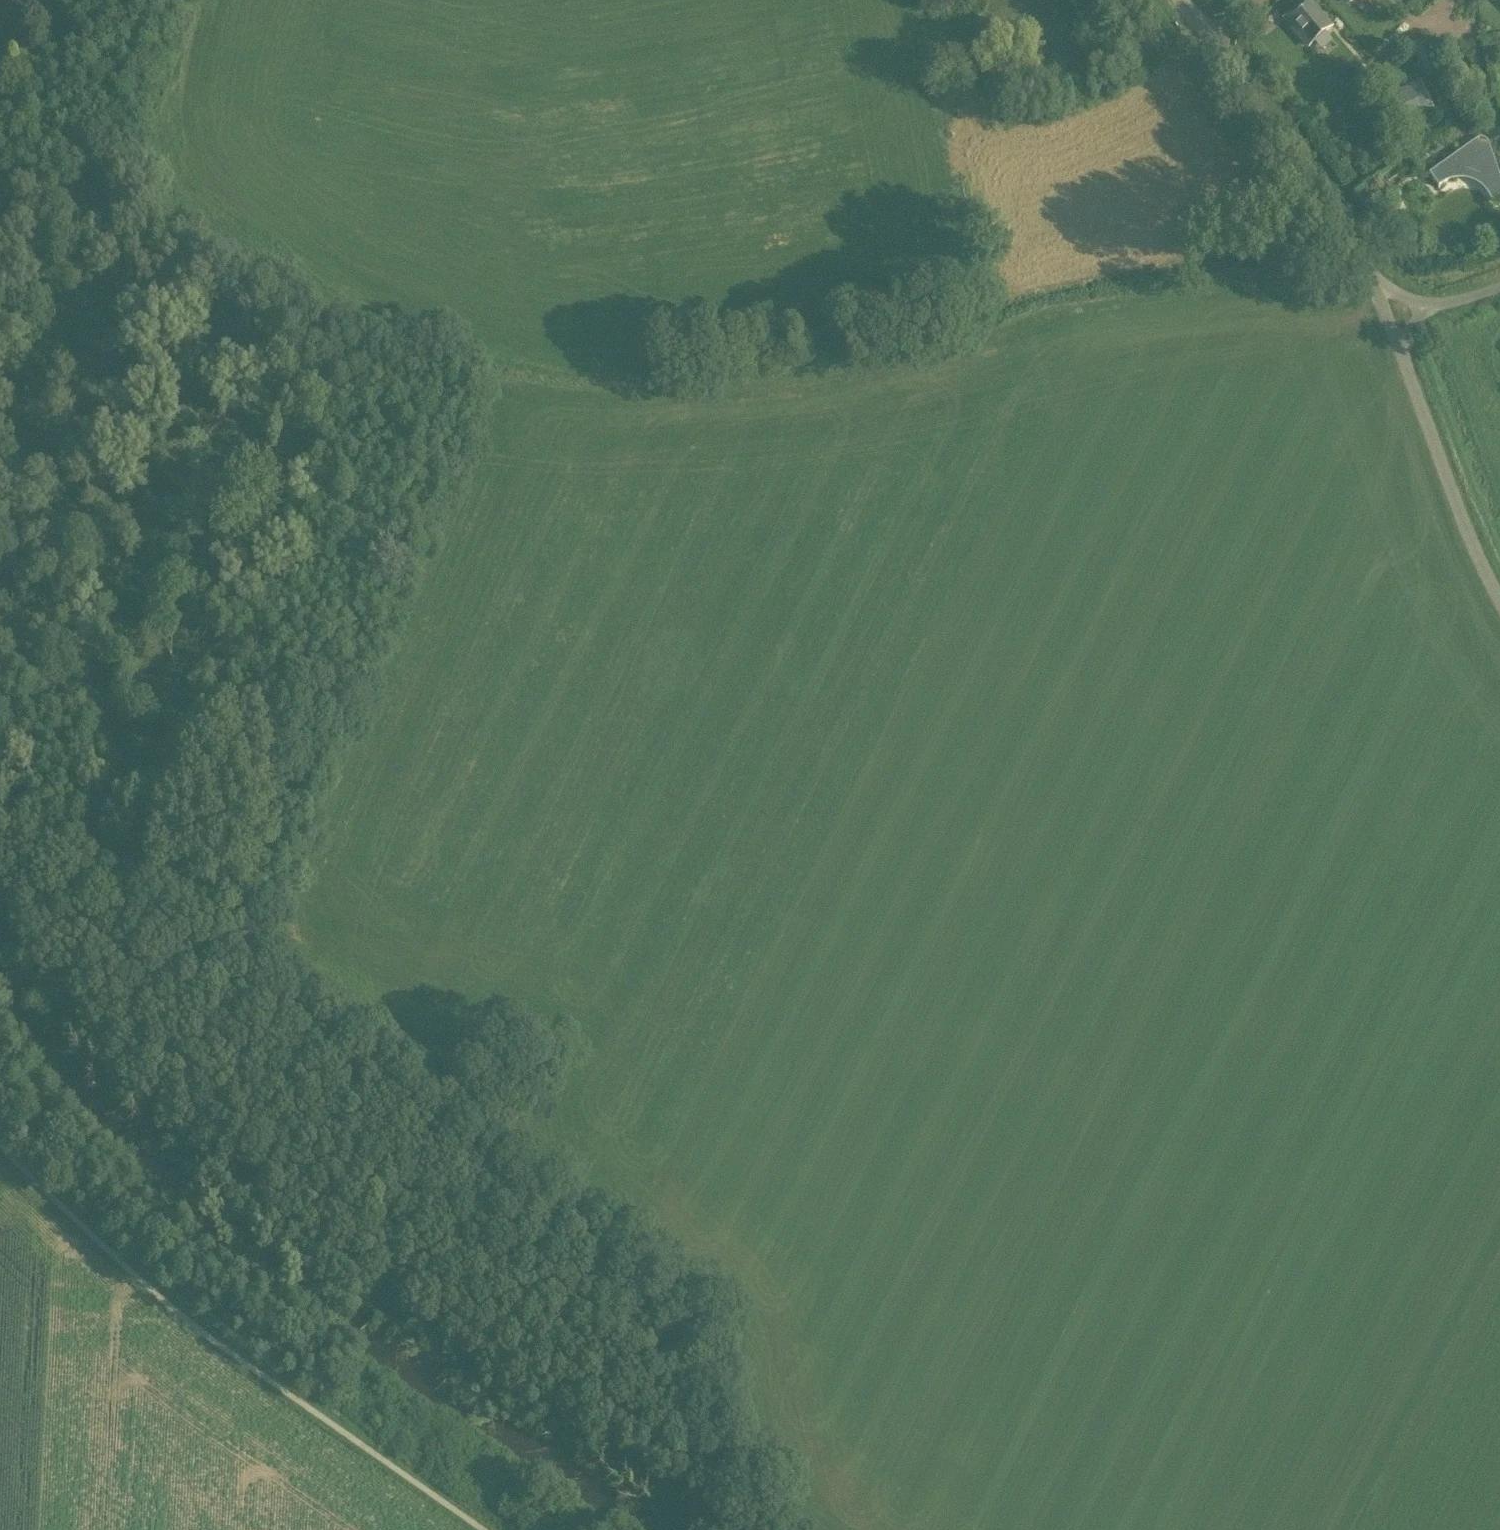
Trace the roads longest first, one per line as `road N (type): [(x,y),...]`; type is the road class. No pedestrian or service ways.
road 1 (unclassified): [(1391,321),(1372,266),(1184,0)]
road 2 (unclassified): [(1499,608),(1391,321)]

